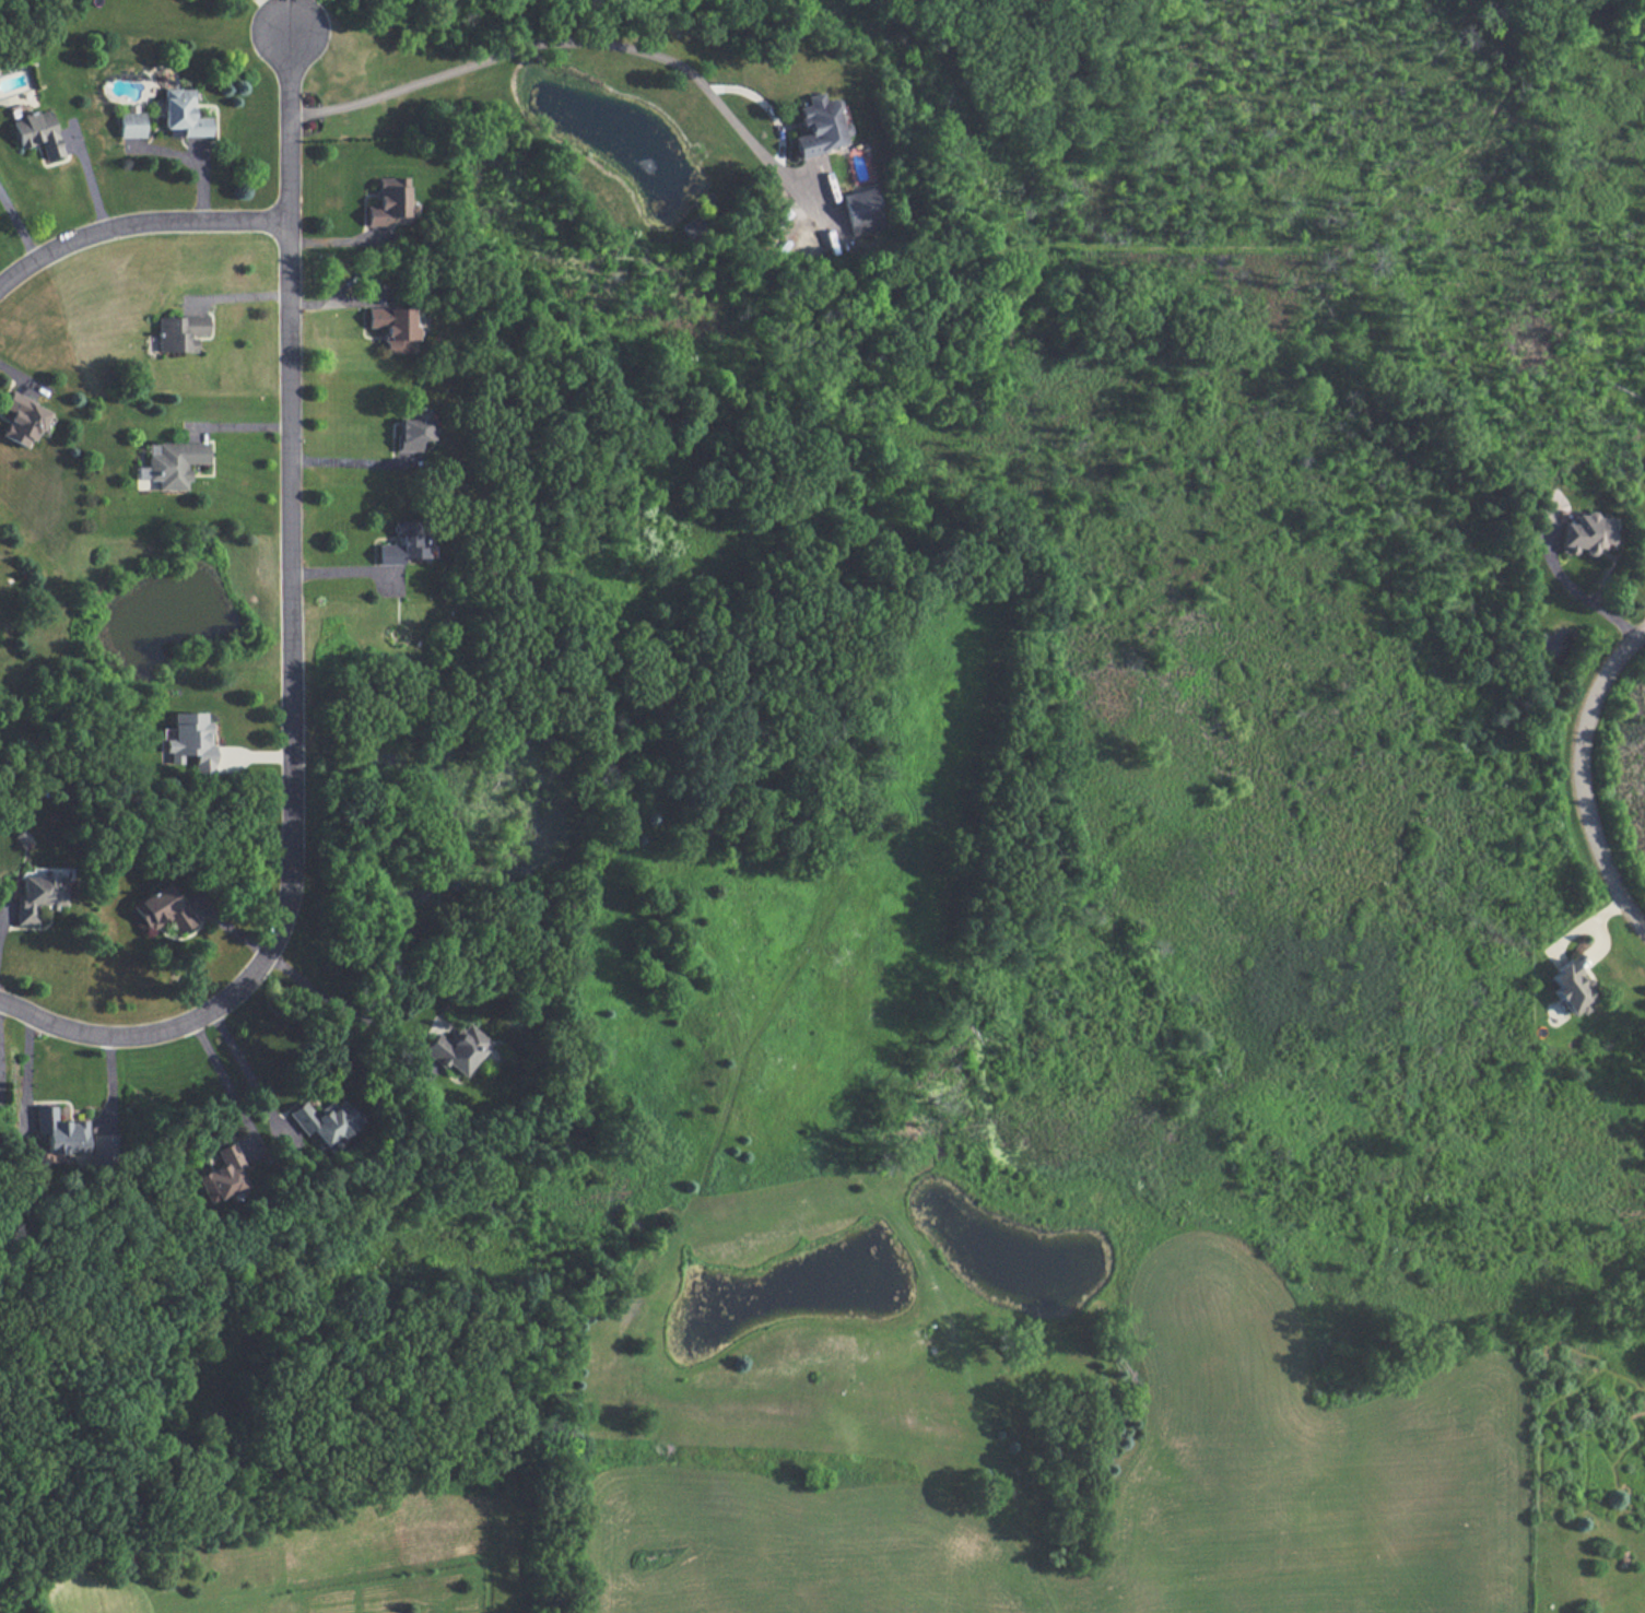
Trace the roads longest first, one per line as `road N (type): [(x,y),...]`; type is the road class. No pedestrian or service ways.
road 1 (residential): [(0,1000),(114,1044),(205,1024),(269,953),(298,835),(286,27)]
road 2 (residential): [(1644,627),(1601,678),(1583,714),(1577,765),(1615,885),(1644,922)]
road 3 (residential): [(290,215),(115,224),(0,277)]

